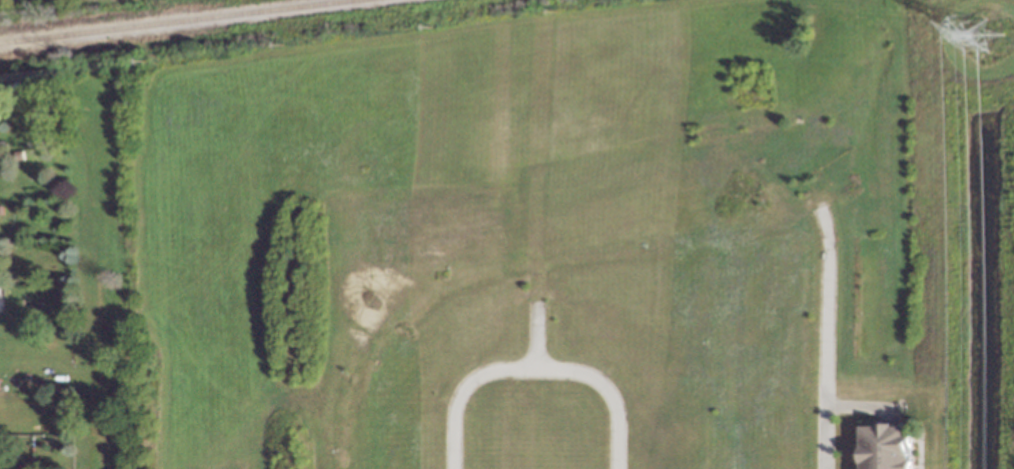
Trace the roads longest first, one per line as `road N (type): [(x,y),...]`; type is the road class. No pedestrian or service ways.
road 1 (residential): [(817,206),(821,468)]
road 2 (residential): [(446,468),(447,408),(458,390),(483,373),(532,368)]
road 3 (residential): [(614,468),(602,386),(532,368)]

